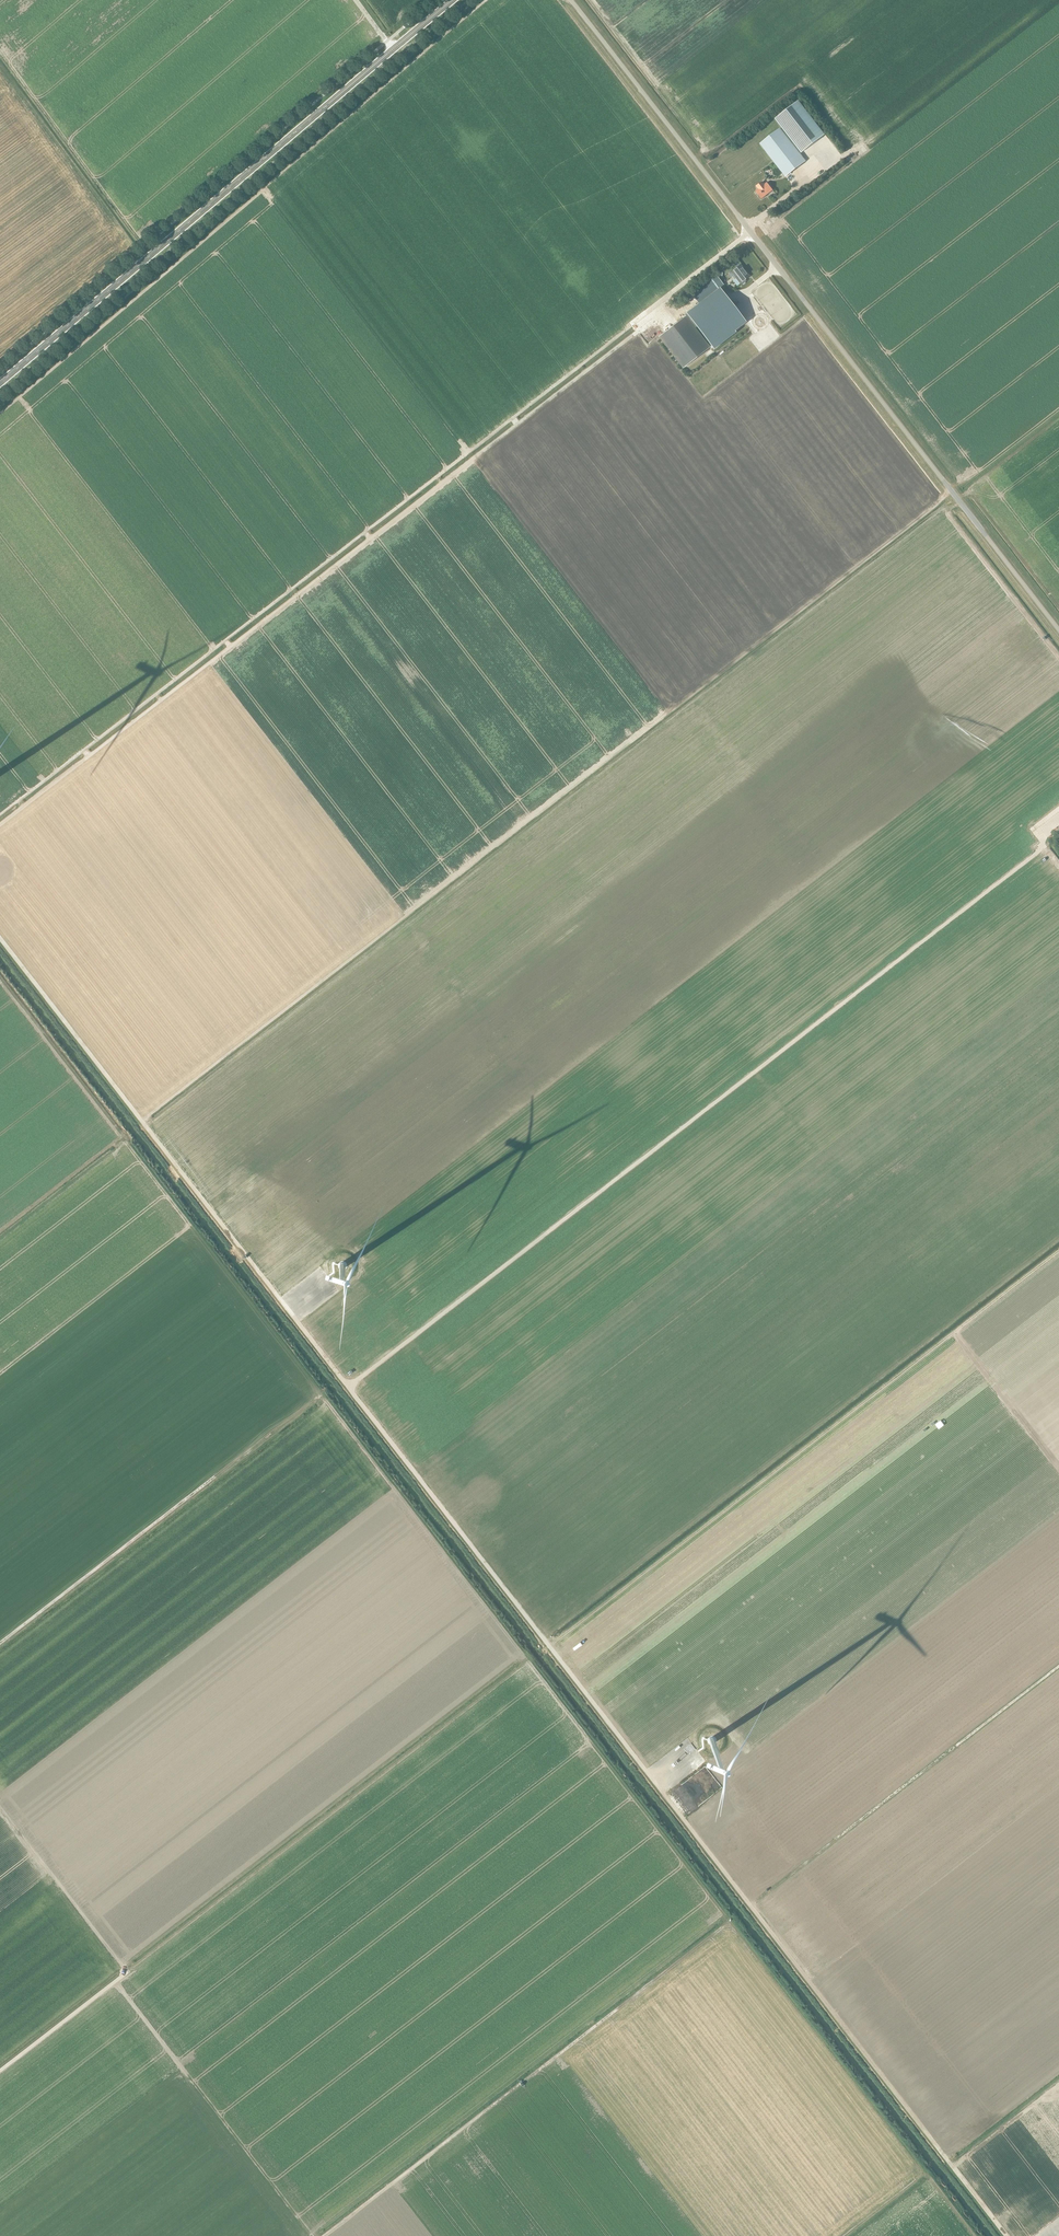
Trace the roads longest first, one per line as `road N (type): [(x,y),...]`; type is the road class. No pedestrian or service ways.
road 1 (unclassified): [(1058,631),(570,0)]
road 2 (secondary): [(0,383),(453,0)]

